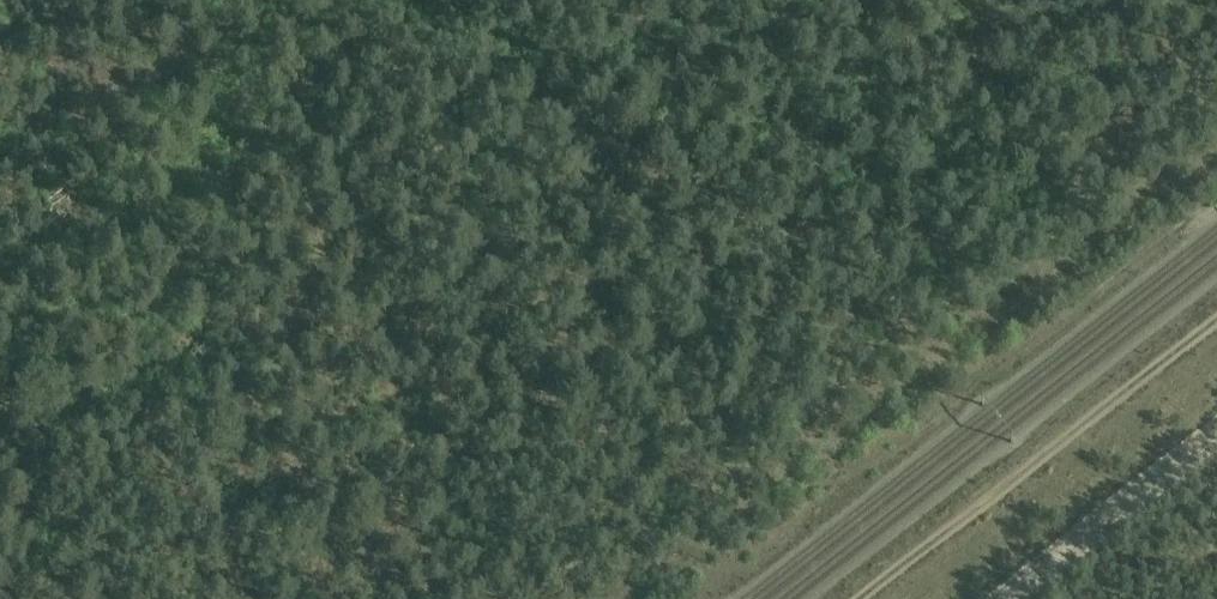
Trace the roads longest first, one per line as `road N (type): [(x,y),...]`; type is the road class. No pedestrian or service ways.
road 1 (track): [(860,598),(1216,320)]
road 2 (track): [(1002,598),(1216,432)]

